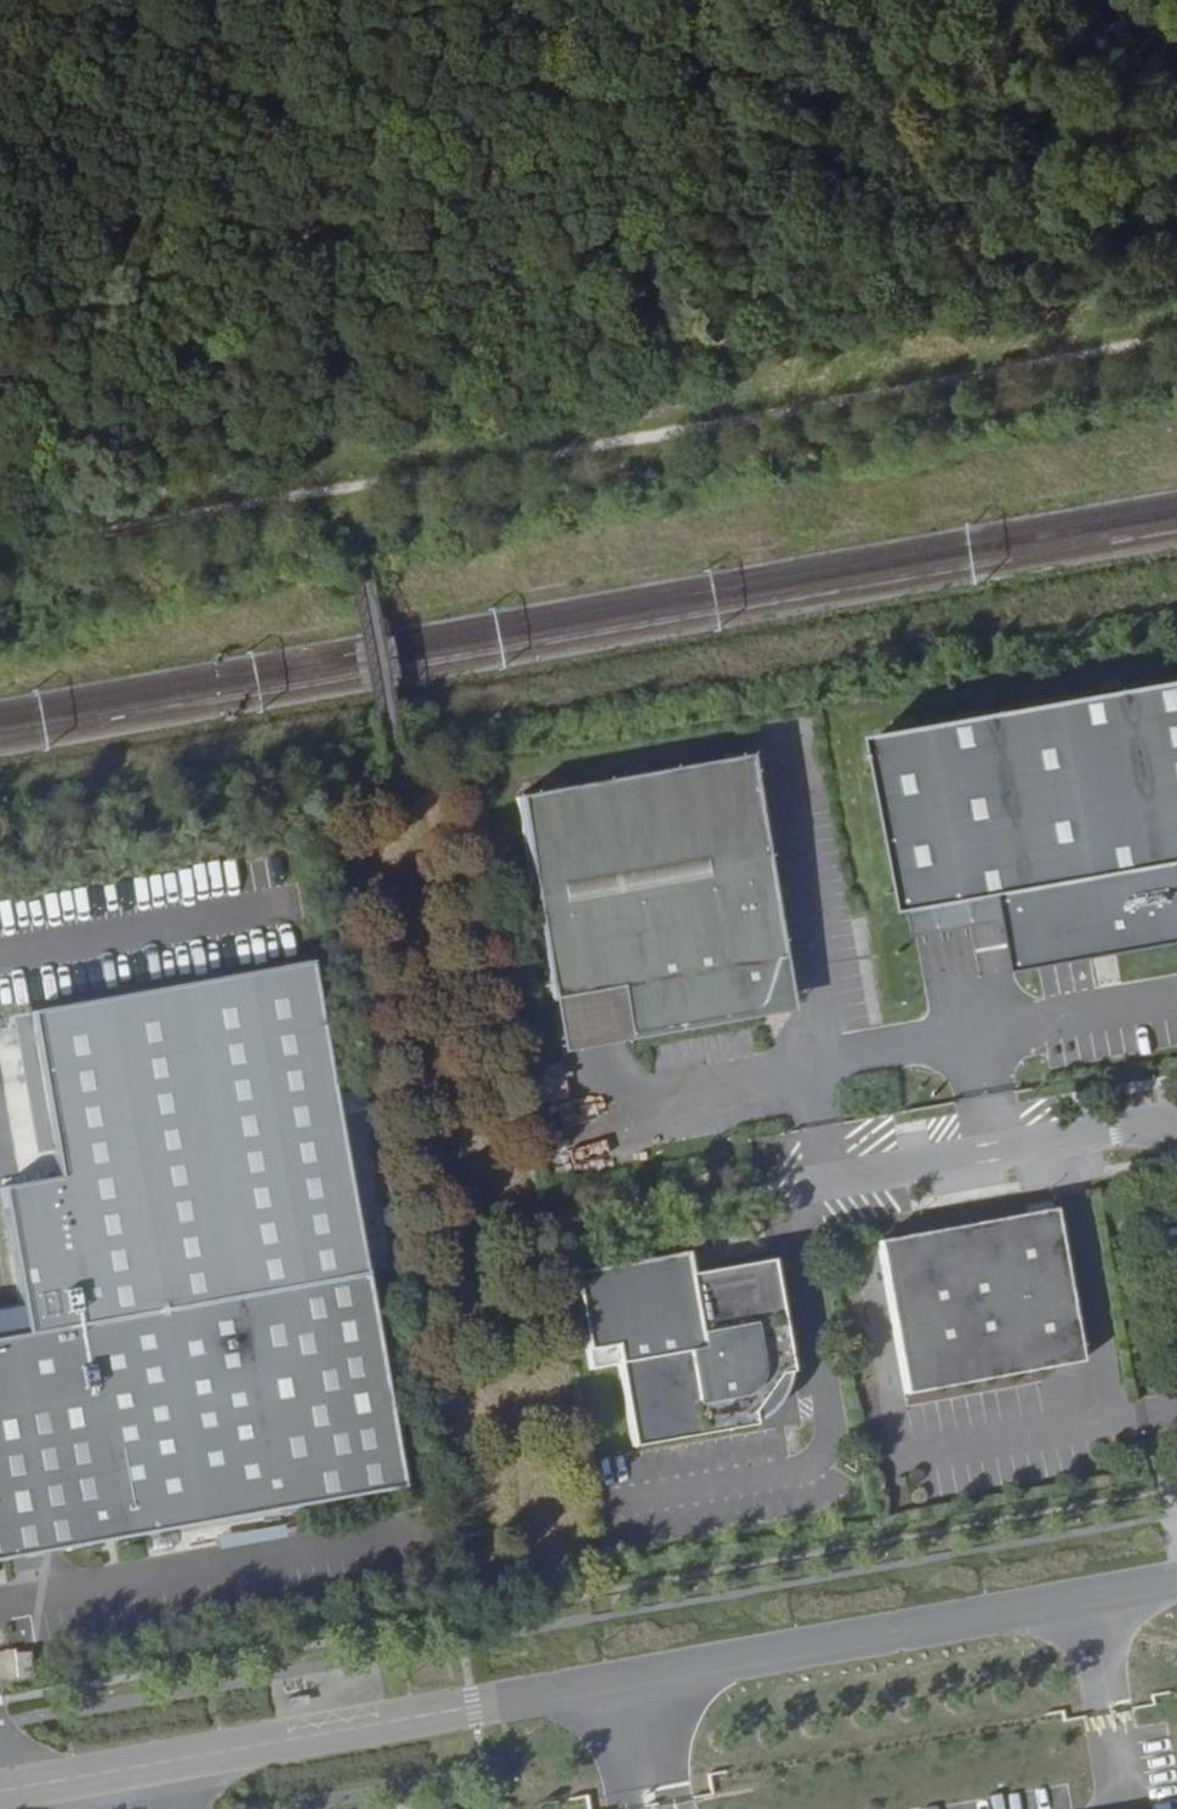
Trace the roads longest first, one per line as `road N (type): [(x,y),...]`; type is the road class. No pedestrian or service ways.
road 1 (unclassified): [(1176,1579),(0,1795)]
road 2 (residential): [(1176,1118),(464,1228)]

